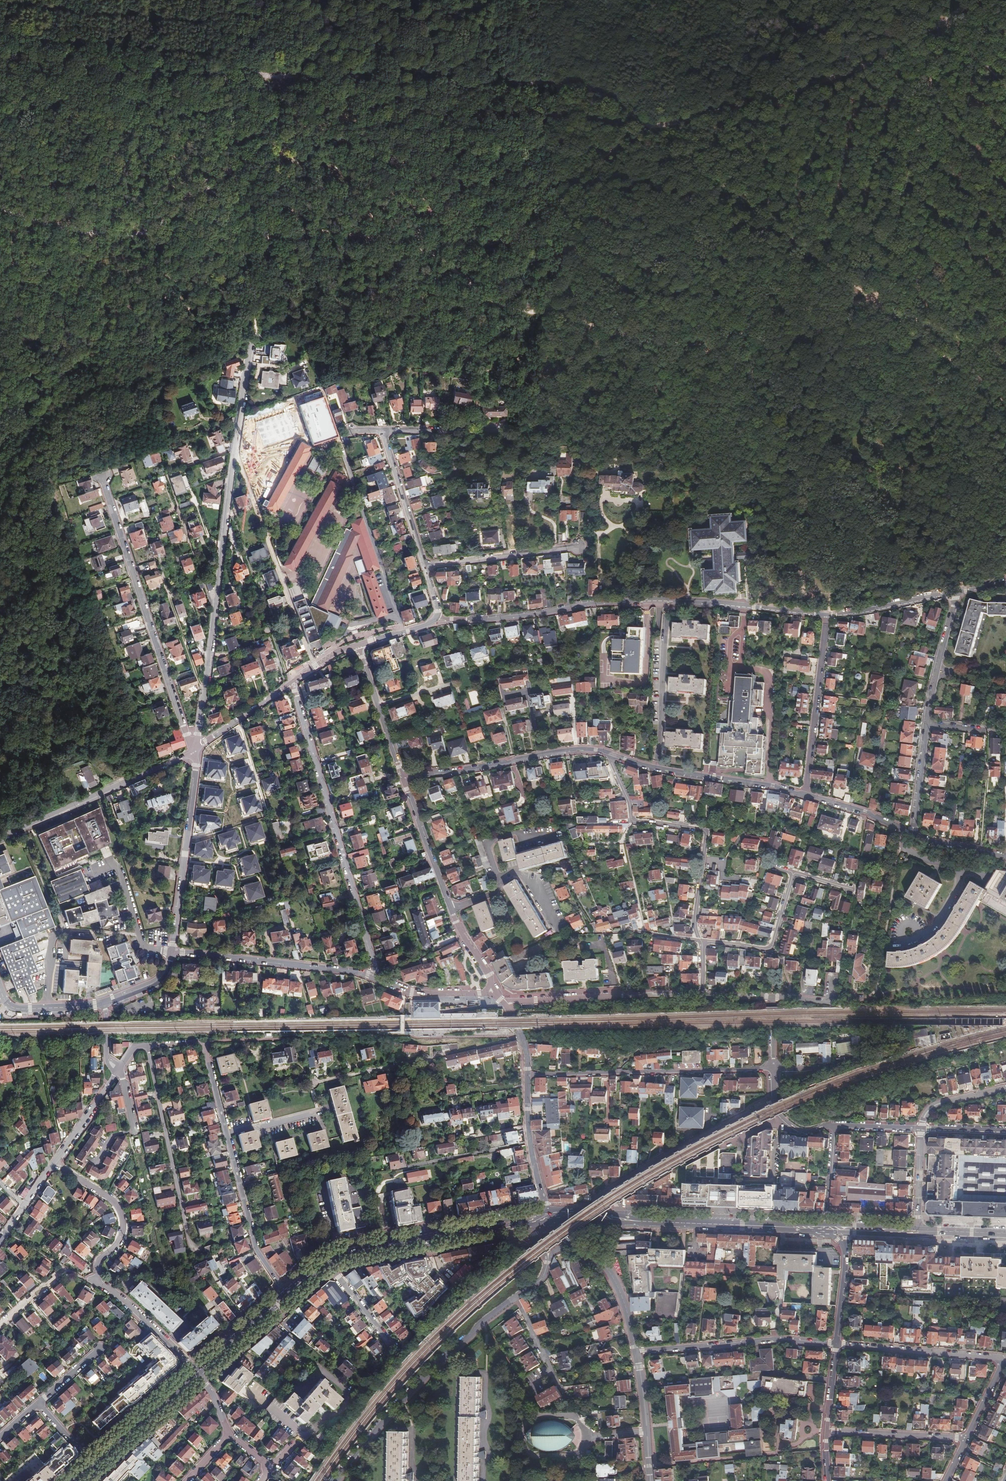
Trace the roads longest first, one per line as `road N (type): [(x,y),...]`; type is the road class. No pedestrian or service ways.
road 1 (track): [(0,58),(576,84),(653,124),(836,77),(979,0)]
road 2 (track): [(0,339),(145,337),(233,256),(289,233),(472,243),(524,233),(653,124)]
road 3 (track): [(278,156),(507,302),(660,342),(713,342),(810,307),(876,299)]
road 4 (track): [(275,107),(293,102),(325,111),(499,211),(538,247),(567,261),(712,278),(801,241)]
road 5 (residential): [(196,750),(252,340)]
road 6 (residential): [(826,615),(693,602),(436,617)]
road 7 (residential): [(291,684),(373,975)]
road 8 (track): [(278,156),(251,158),(145,230),(0,209)]
road 9 (residential): [(101,477),(196,750)]
road 10 (residential): [(197,1372),(97,1280),(101,1257),(121,1234),(121,1213),(61,1167)]
road 11 (motorway): [(58,1480),(48,1385),(0,1203)]
road 12 (track): [(274,76),(278,156),(252,340)]
road 13 (residential): [(203,1049),(256,1251),(287,1294)]
road 14 (residential): [(340,1480),(400,1400),(514,1298)]
road 15 (residential): [(527,1074),(772,1069)]
road 16 (motorway): [(0,1259),(36,1480)]
road 17 (residential): [(521,1036),(311,1084)]
road 18 (residential): [(196,750),(0,838)]
road 19 (residential): [(403,777),(580,749),(608,754)]
road 20 (primary): [(326,1262),(529,1219)]
road 21 (residential): [(147,1046),(192,1247)]
road 22 (residential): [(172,951),(196,750)]
road 23 (residential): [(172,951),(373,975)]
road 24 (residential): [(608,754),(805,795)]
road 25 (primary): [(612,1218),(811,1227)]
road 26 (residential): [(834,1343),(780,1340),(637,1354)]
road 27 (residential): [(774,1101),(608,1193)]
road 28 (residential): [(632,822),(707,836),(694,917),(699,942)]
road 29 (residential): [(826,615),(805,795)]
road 30 (residential): [(1005,1358),(834,1343)]
road 31 (residential): [(425,565),(579,547)]
road 32 (residential): [(699,942),(771,947),(794,872)]
road 33 (residential): [(24,1206),(109,1085)]
road 34 (residential): [(703,995),(558,1000)]
road 35 (residential): [(527,1074),(544,1216)]
road 36 (primary): [(90,1465),(197,1372)]
road 37 (track): [(876,299),(1005,355)]
road 38 (residential): [(826,1431),(966,1438)]
road 39 (residential): [(382,432),(425,565)]
road 40 (residential): [(403,777),(359,645)]
road 41 (residential): [(449,907),(403,777)]
road 42 (residential): [(955,592),(927,723)]
road 43 (residential): [(955,592),(826,615)]
road 44 (tertiary): [(637,1354),(651,1480)]
road 45 (residential): [(382,432),(507,430)]
road 46 (residential): [(514,1298),(571,1405)]
road 47 (track): [(274,76),(208,43),(196,24),(197,0)]

